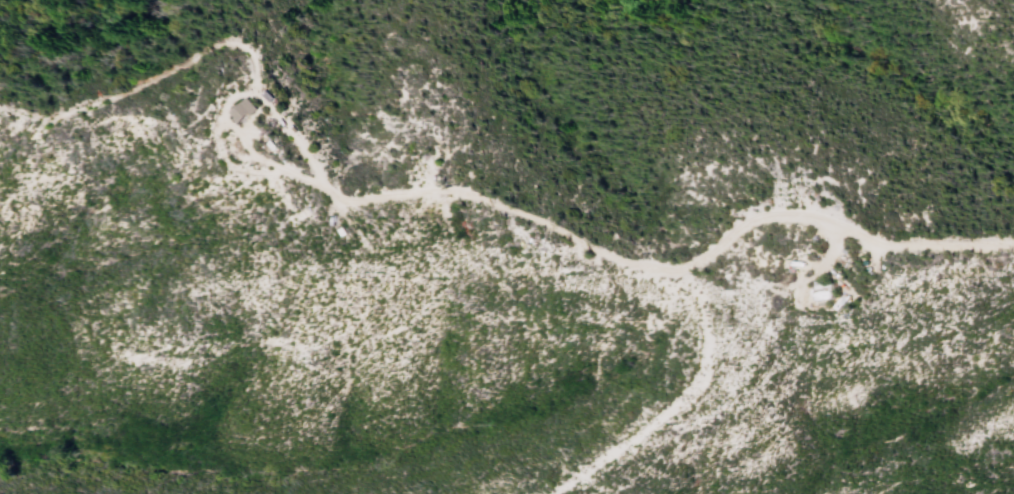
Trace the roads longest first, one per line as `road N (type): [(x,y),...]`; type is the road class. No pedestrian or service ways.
road 1 (track): [(1013,243),(877,240),(788,213),(746,221),(680,270),(644,267),(468,193),(344,201),(264,107),(258,56),(237,40),(53,121),(0,109)]
road 2 (track): [(680,270),(706,301),(702,383),(564,493)]
road 3 (track): [(257,82),(225,100),(225,162),(241,172),(289,171),(326,185)]

